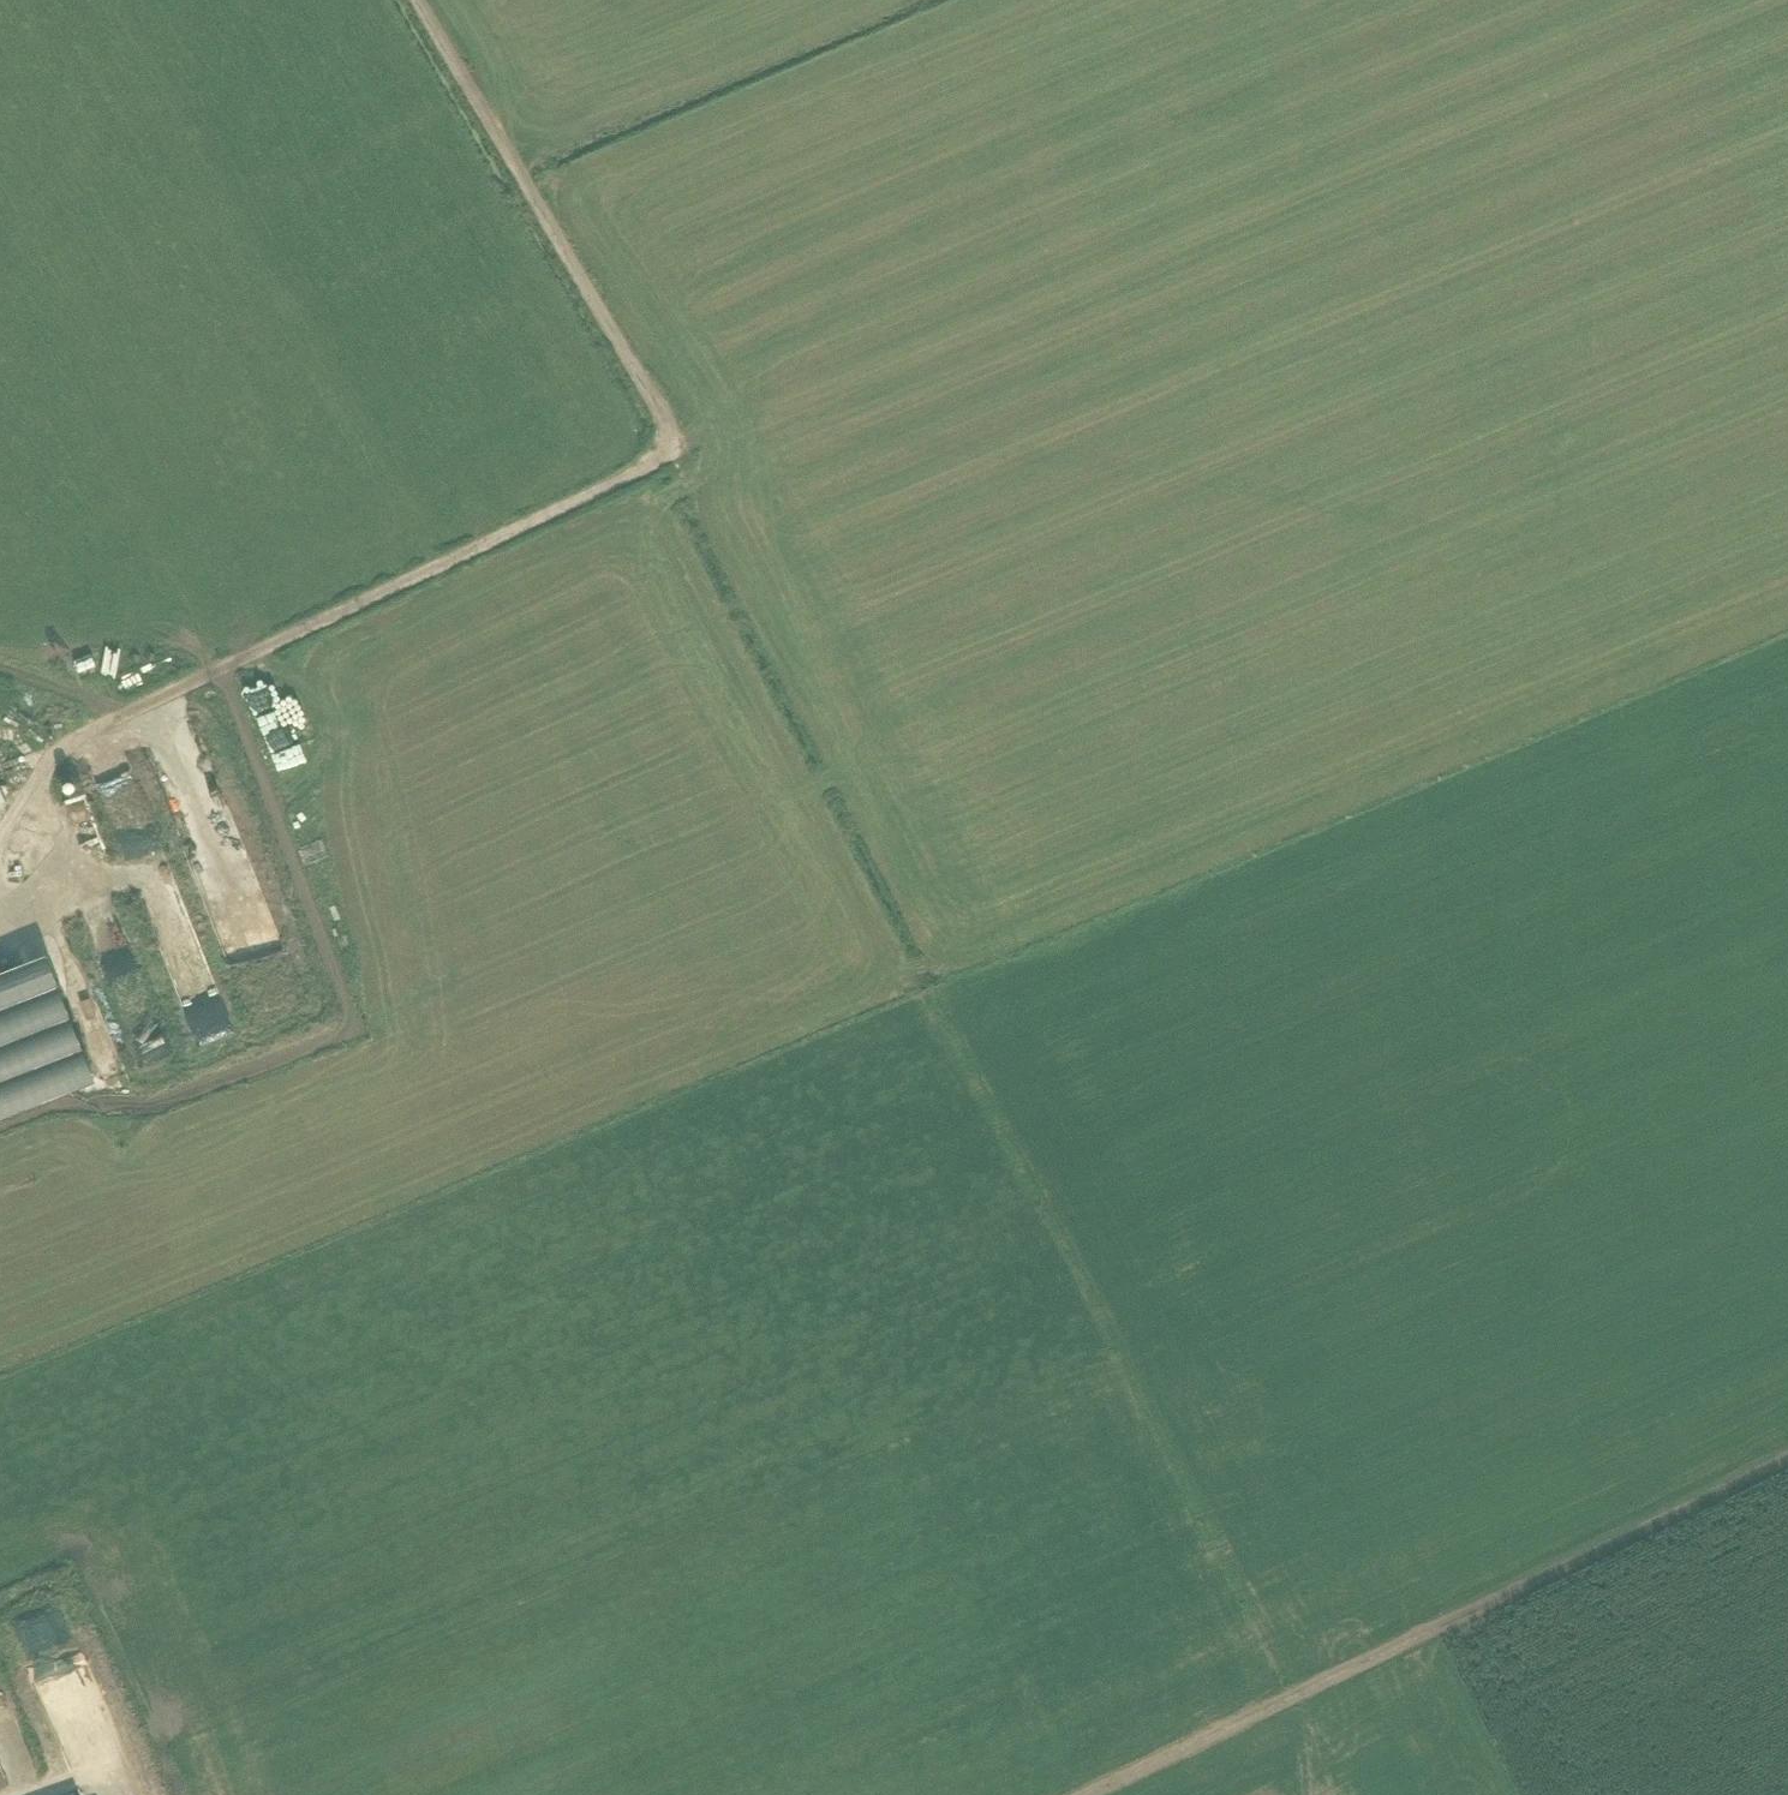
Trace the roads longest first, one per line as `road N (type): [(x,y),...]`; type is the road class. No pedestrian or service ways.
road 1 (track): [(419,0),(662,422),(653,457),(206,670)]

